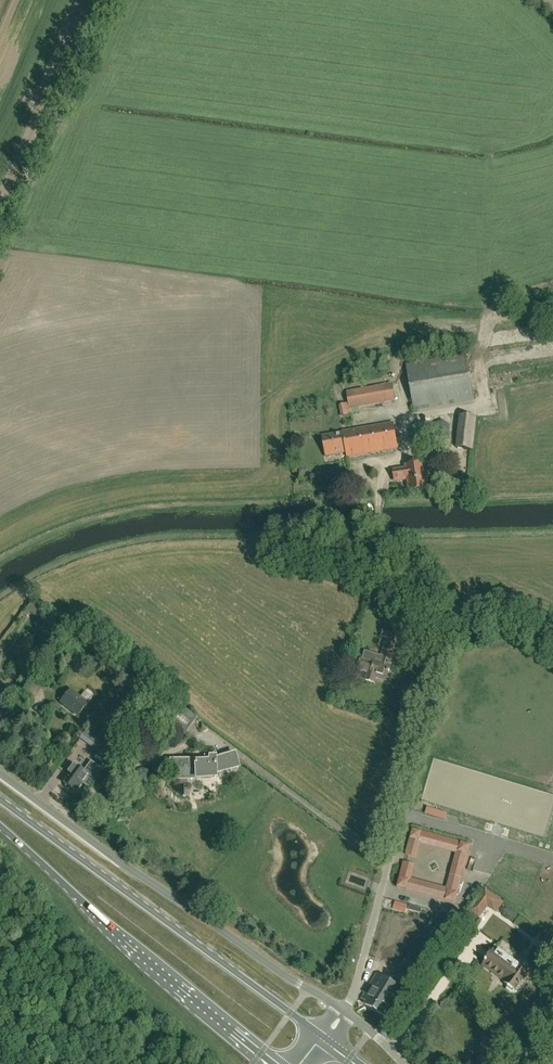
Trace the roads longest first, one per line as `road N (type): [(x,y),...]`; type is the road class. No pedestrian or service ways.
road 1 (unclassified): [(345,1010),(0,774)]
road 2 (primary): [(323,1037),(0,800)]
road 3 (residential): [(390,862),(443,649),(435,599),(390,543),(382,503)]
road 4 (primary): [(0,826),(272,1063)]
road 5 (unclassified): [(345,1010),(390,862)]

